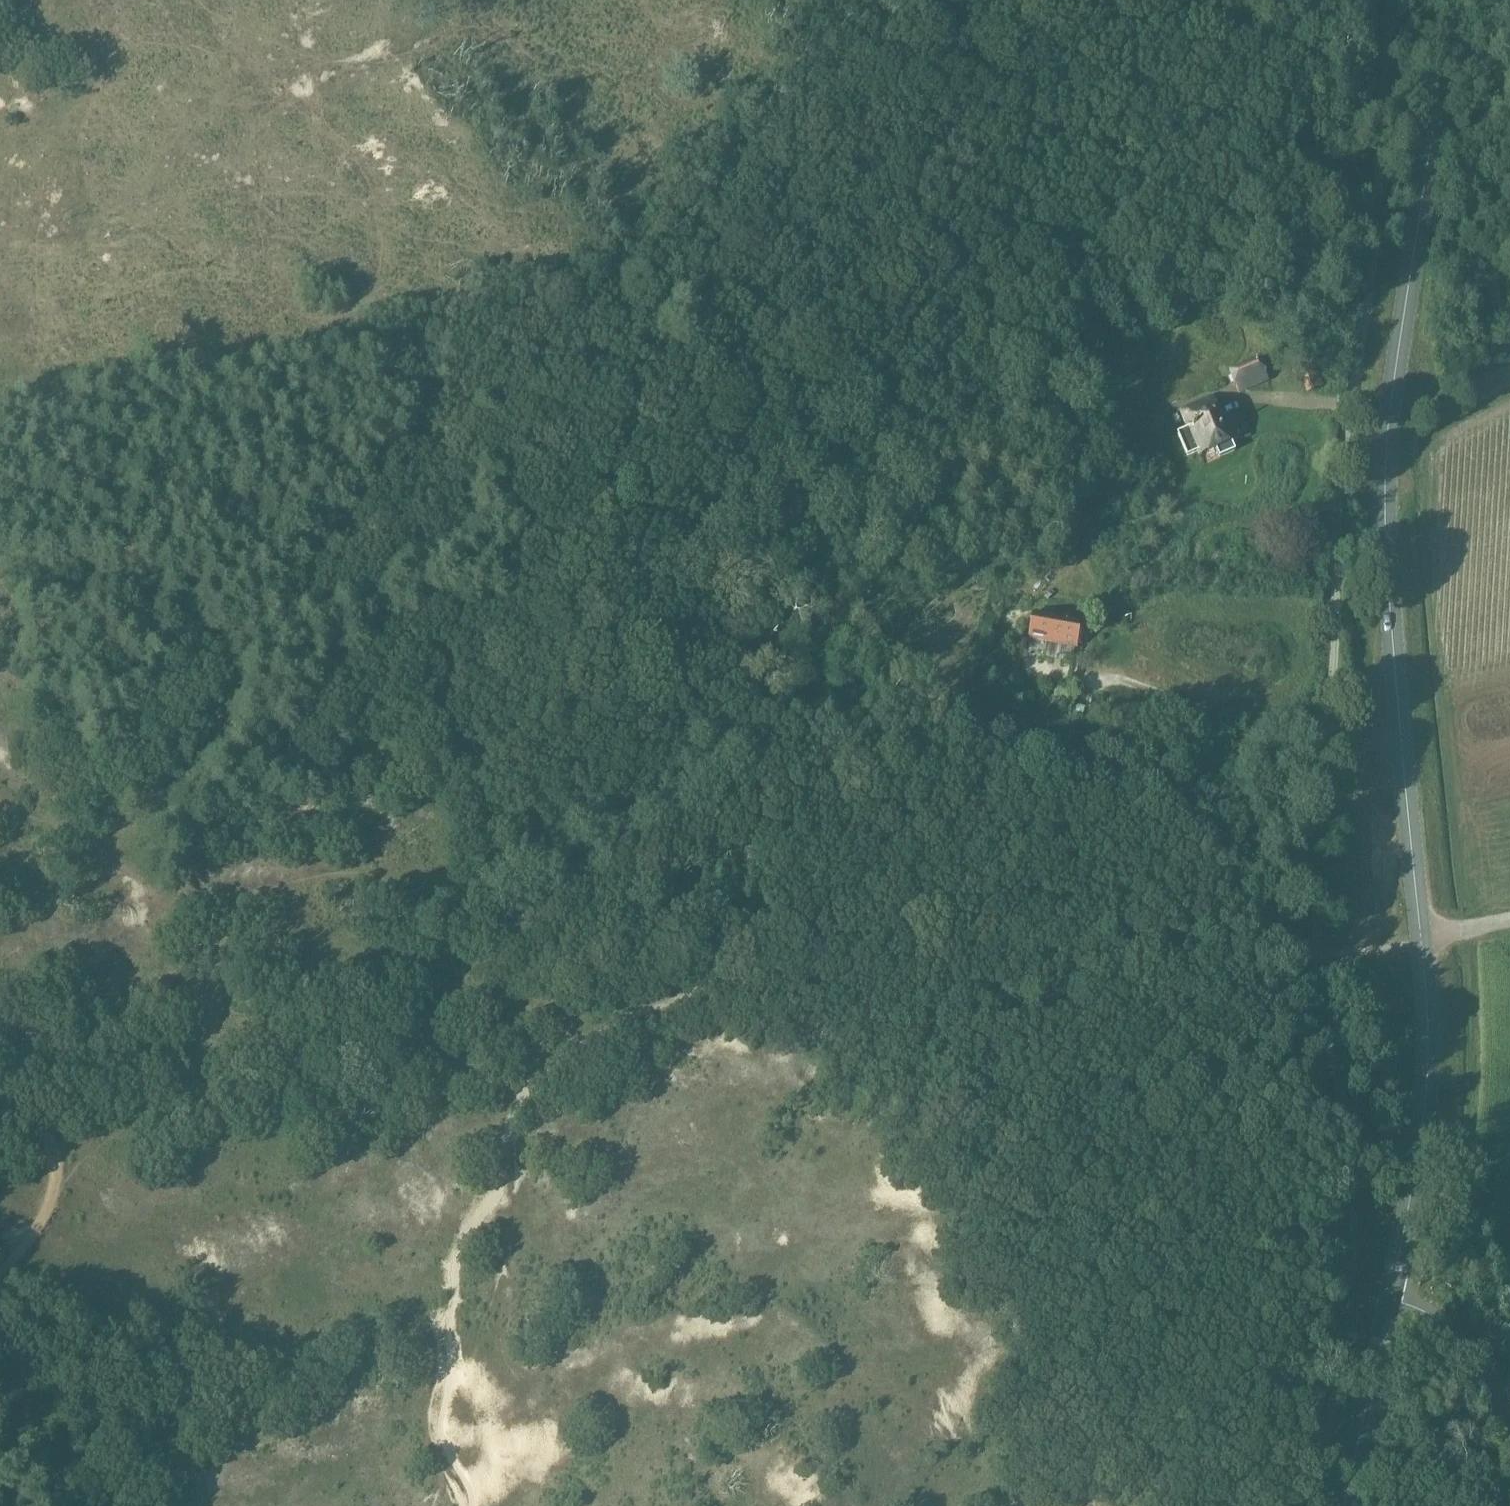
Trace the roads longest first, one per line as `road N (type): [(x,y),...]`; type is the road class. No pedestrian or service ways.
road 1 (secondary): [(1402,1258),(1429,1047),(1387,568),(1387,455),(1461,0)]
road 2 (track): [(1017,659),(1332,749),(1403,750)]
road 3 (secondary): [(1346,1505),(1402,1258)]
road 4 (unclassified): [(1509,1356),(1454,1297),(1402,1258)]

